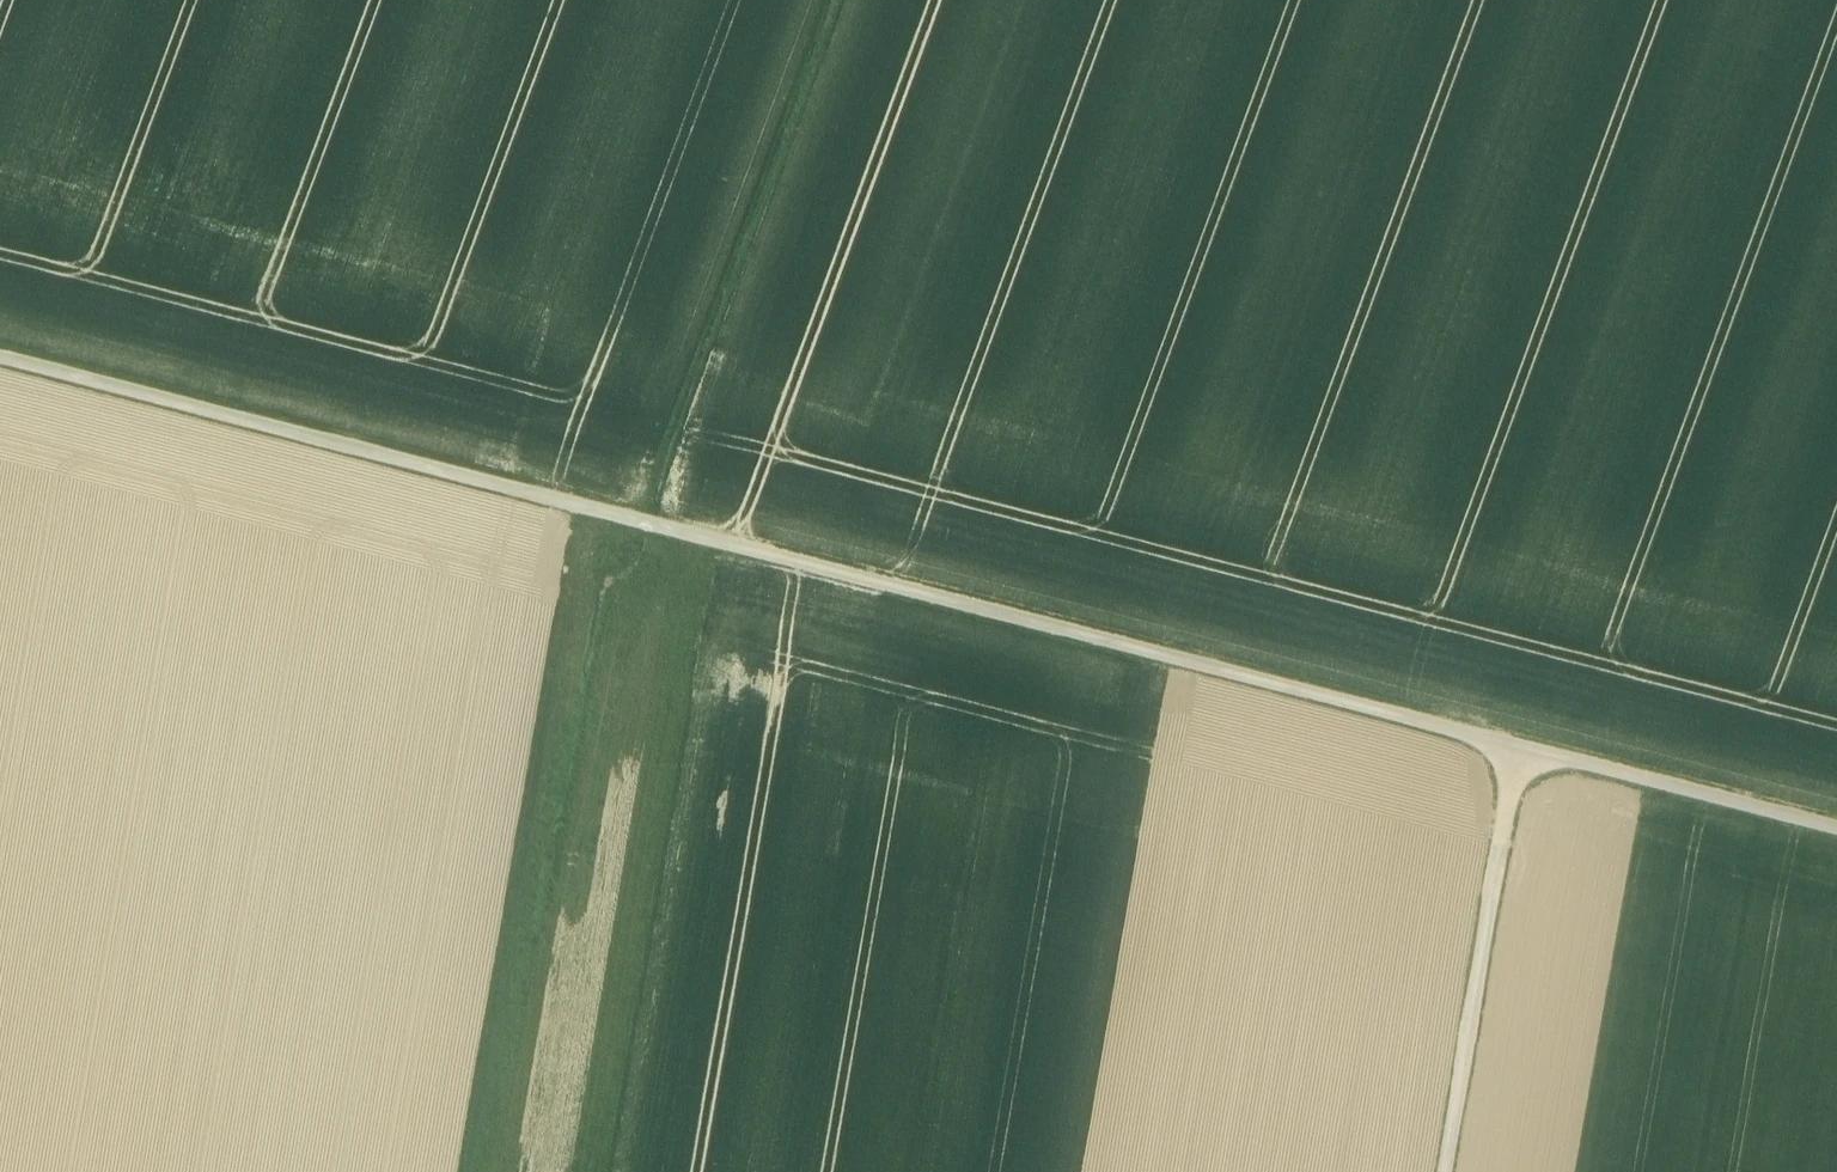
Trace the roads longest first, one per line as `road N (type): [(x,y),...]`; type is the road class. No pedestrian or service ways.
road 1 (track): [(1836,834),(0,362)]
road 2 (track): [(1515,752),(1444,1171)]

